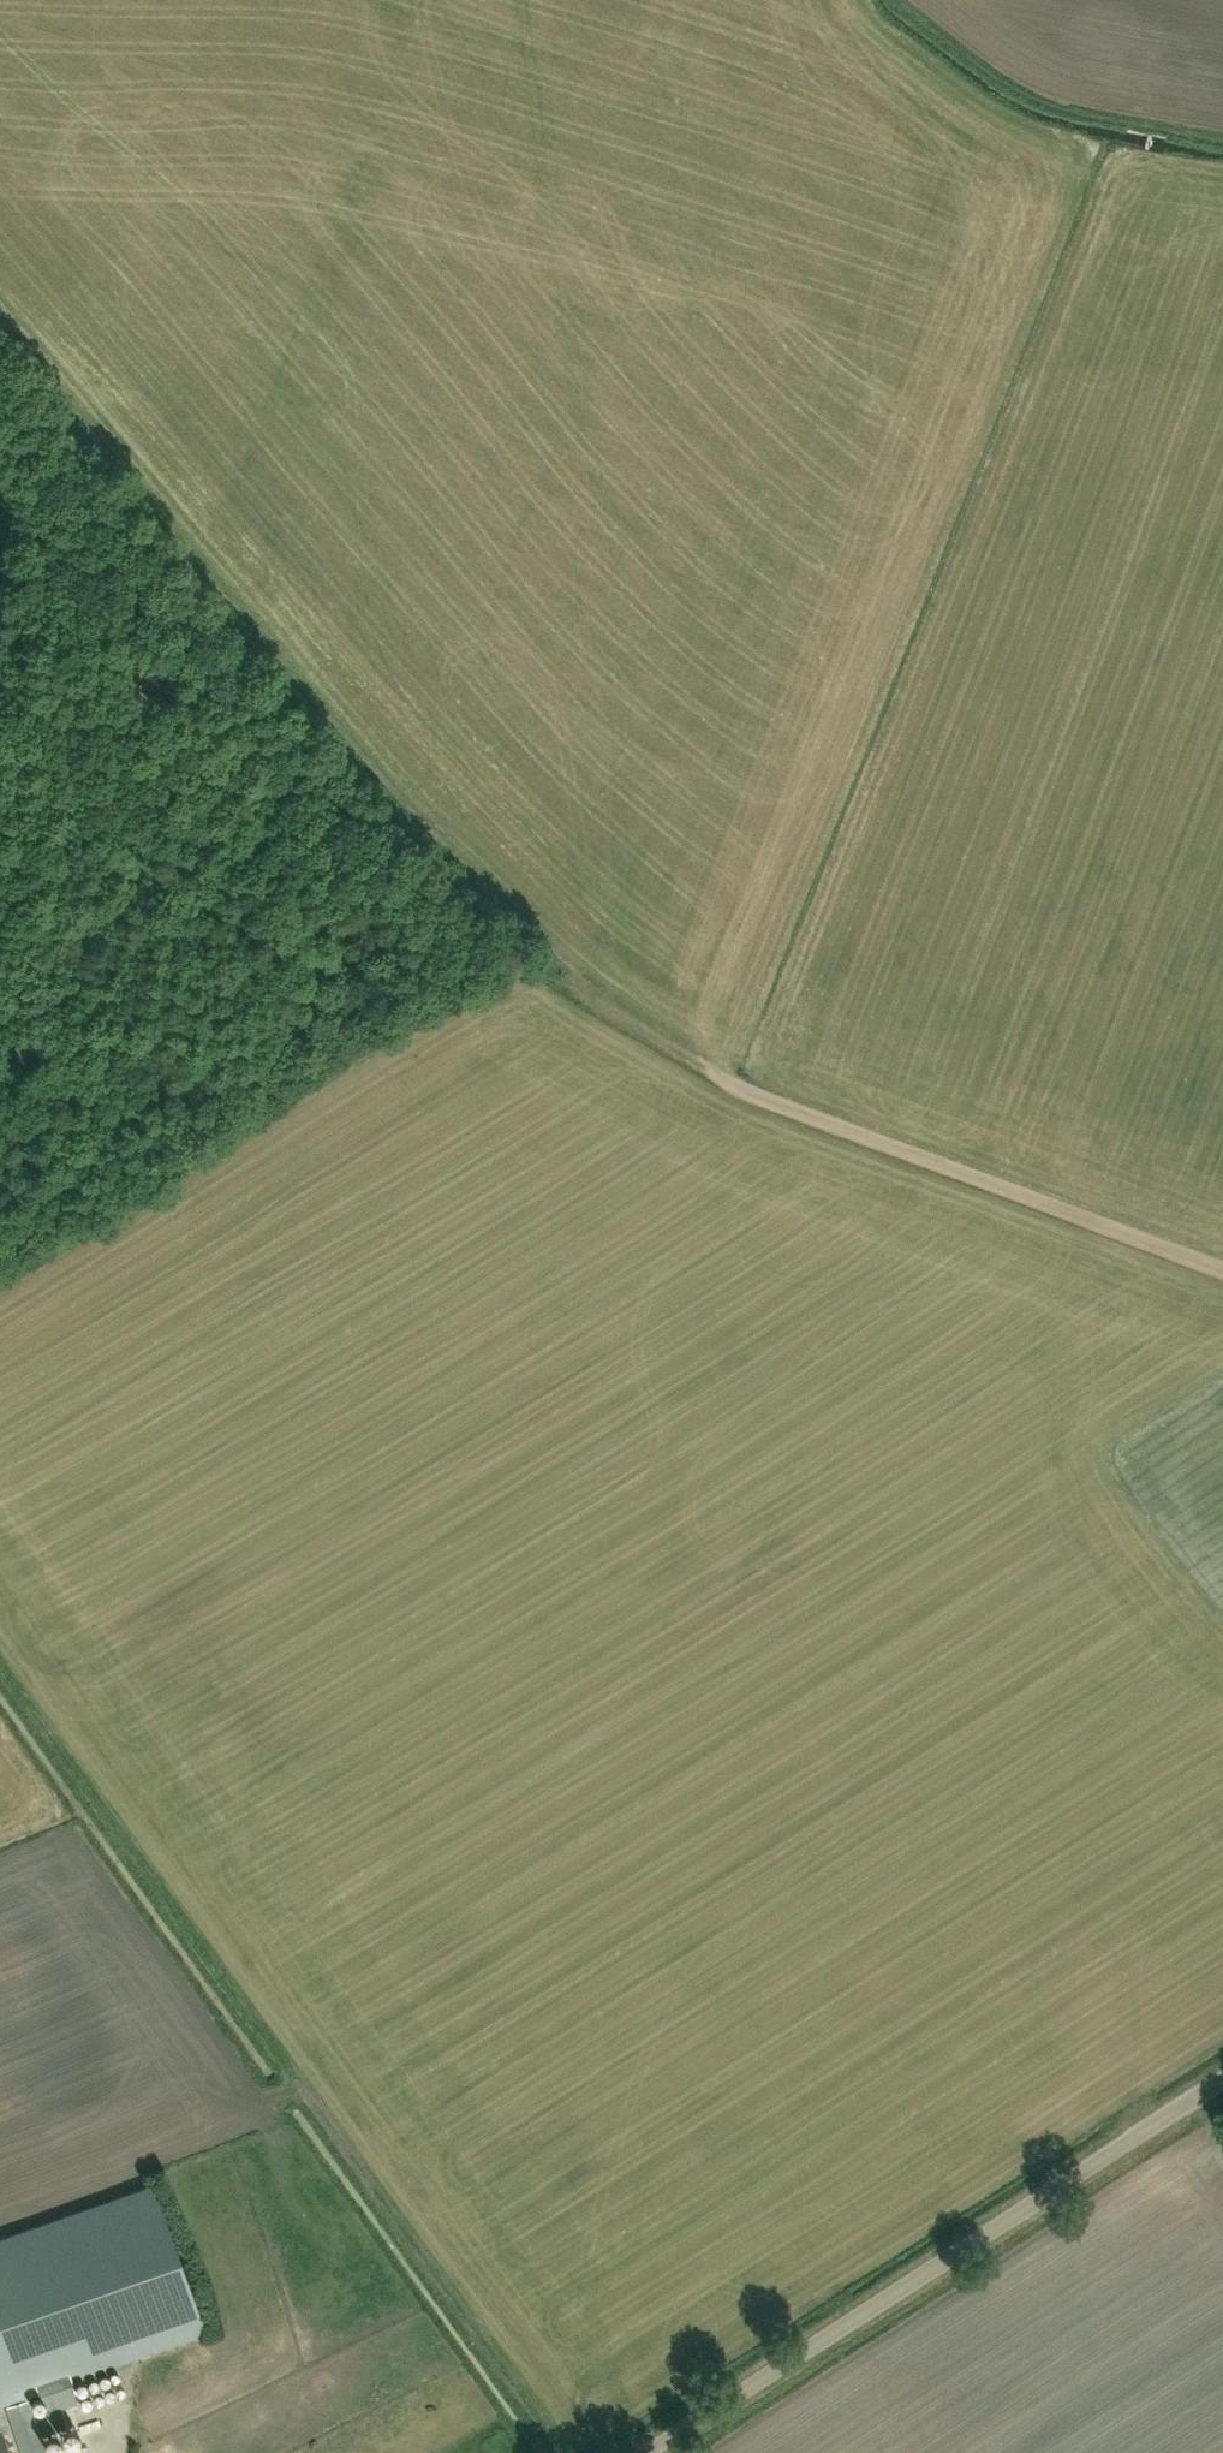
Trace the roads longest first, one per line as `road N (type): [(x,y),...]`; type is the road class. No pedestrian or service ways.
road 1 (track): [(491,953),(570,988),(748,1093),(1222,1271)]
road 2 (track): [(646,2452),(1222,2080)]

